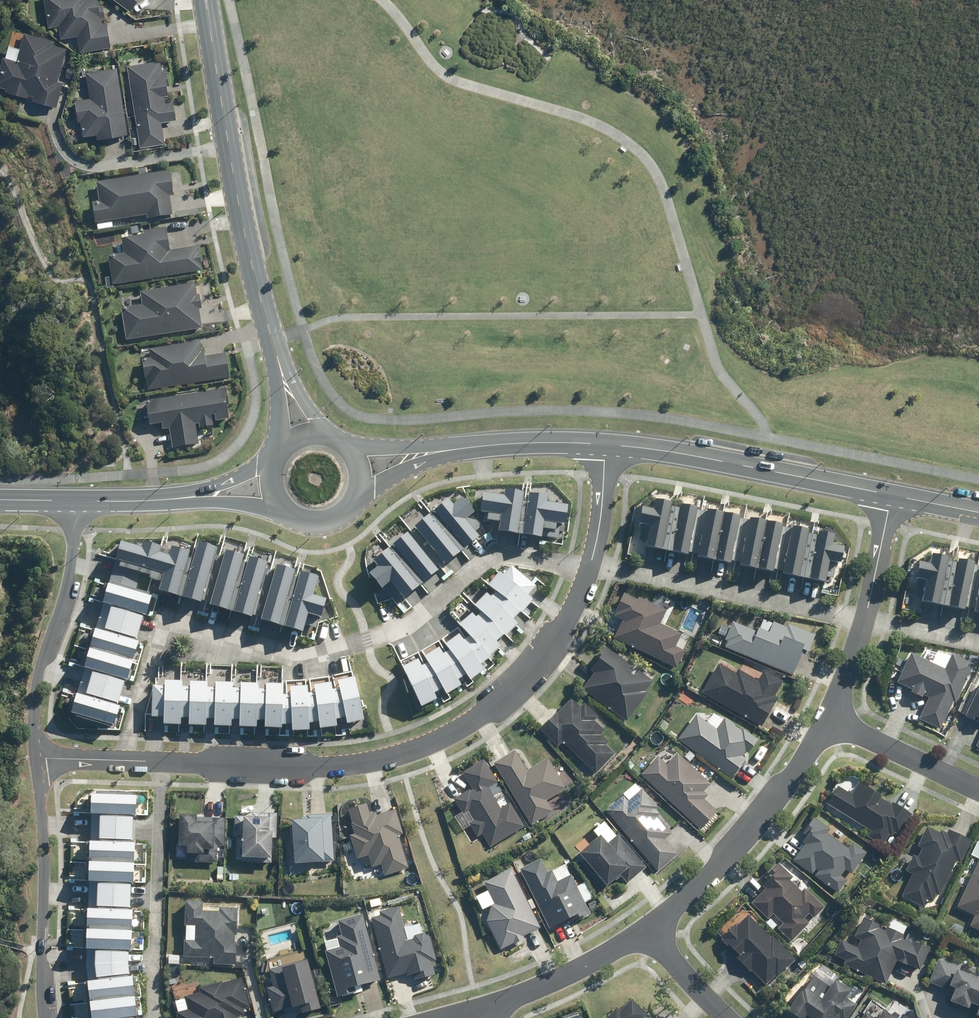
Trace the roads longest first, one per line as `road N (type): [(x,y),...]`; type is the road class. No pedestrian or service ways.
road 1 (residential): [(587,570),(498,557),(398,631),(298,655),(167,616),(121,759)]
road 2 (residential): [(165,761),(346,763),(433,741),(464,727),(519,677),(575,604),(587,570)]
road 3 (secondary): [(275,338),(236,181),(207,0)]
road 4 (secondary): [(887,495),(610,444)]
road 5 (residential): [(587,570),(864,621)]
road 6 (residential): [(652,926),(755,827),(829,721)]
road 7 (residential): [(76,501),(70,568),(39,670),(36,757)]
road 8 (residential): [(36,757),(46,1017)]
road 9 (residential): [(155,1017),(165,761)]
road 10 (residential): [(486,1009),(652,926)]
road 11 (residential): [(829,721),(978,791)]
road 12 (secondary): [(610,444),(454,449)]
road 13 (residential): [(864,621),(887,495)]
road 14 (residential): [(587,570),(610,444)]
road 15 (residential): [(733,1017),(652,926)]

